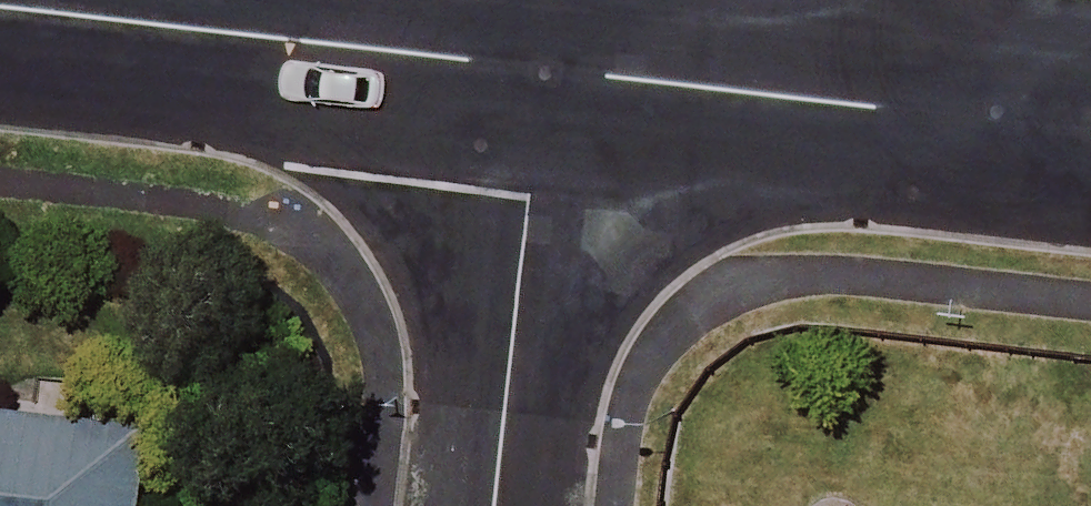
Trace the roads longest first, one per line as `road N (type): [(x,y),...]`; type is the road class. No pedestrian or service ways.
road 1 (residential): [(0,8),(546,65)]
road 2 (residential): [(546,65),(1006,120)]
road 3 (residential): [(546,65),(494,505)]

